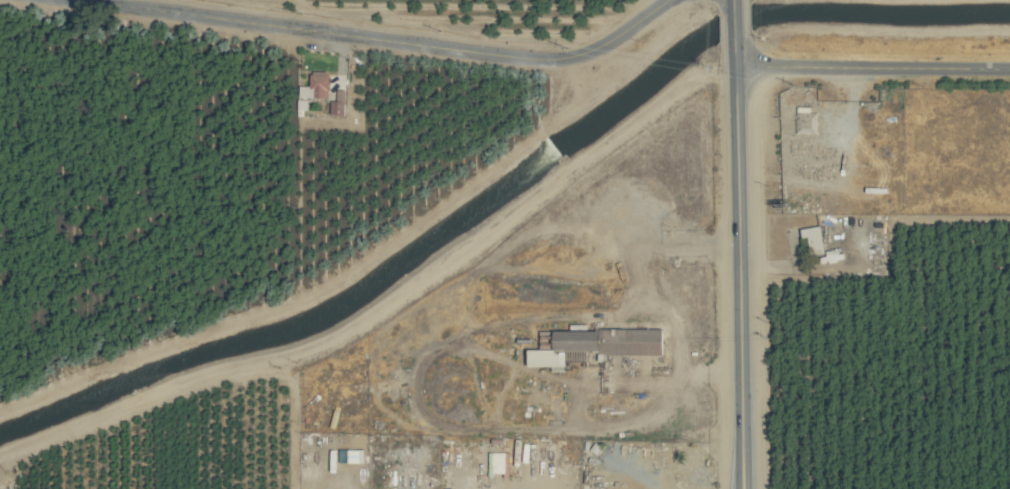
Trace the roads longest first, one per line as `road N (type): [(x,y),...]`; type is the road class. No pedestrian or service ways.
road 1 (secondary): [(734,37),(744,488)]
road 2 (tertiary): [(734,66),(1009,69)]
road 3 (tertiary): [(202,16),(449,49)]
road 4 (tertiary): [(449,49),(531,59),(580,54),(667,0)]
road 5 (tertiary): [(76,0),(202,16)]

